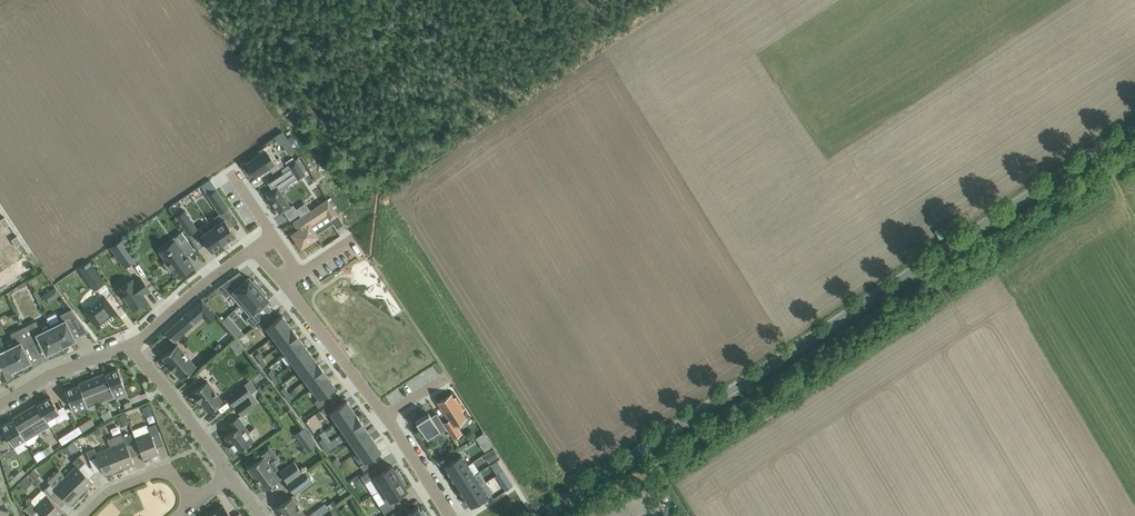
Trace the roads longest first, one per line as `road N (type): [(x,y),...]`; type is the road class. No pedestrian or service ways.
road 1 (unclassified): [(542,515),(1134,130)]
road 2 (residential): [(283,282),(449,515)]
road 3 (residential): [(128,347),(229,472)]
road 4 (residential): [(252,246),(128,347)]
road 5 (residential): [(0,403),(49,374),(128,347)]
road 6 (residential): [(82,515),(107,494),(155,474),(170,474),(194,502)]

